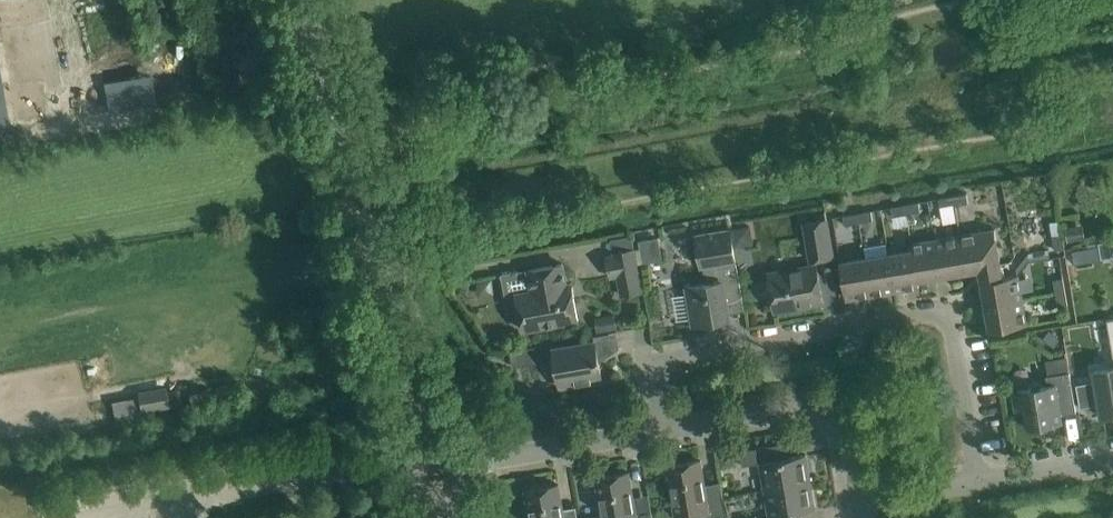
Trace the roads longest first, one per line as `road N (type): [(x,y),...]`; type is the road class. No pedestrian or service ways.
road 1 (residential): [(977,482),(952,332),(939,315),(665,360),(658,380),(667,430)]
road 2 (unclassified): [(447,469),(375,263),(303,0)]
road 3 (residential): [(667,430),(829,406),(850,434),(861,501)]
road 4 (residential): [(447,469),(667,430)]
road 5 (residential): [(977,482),(1112,460)]

